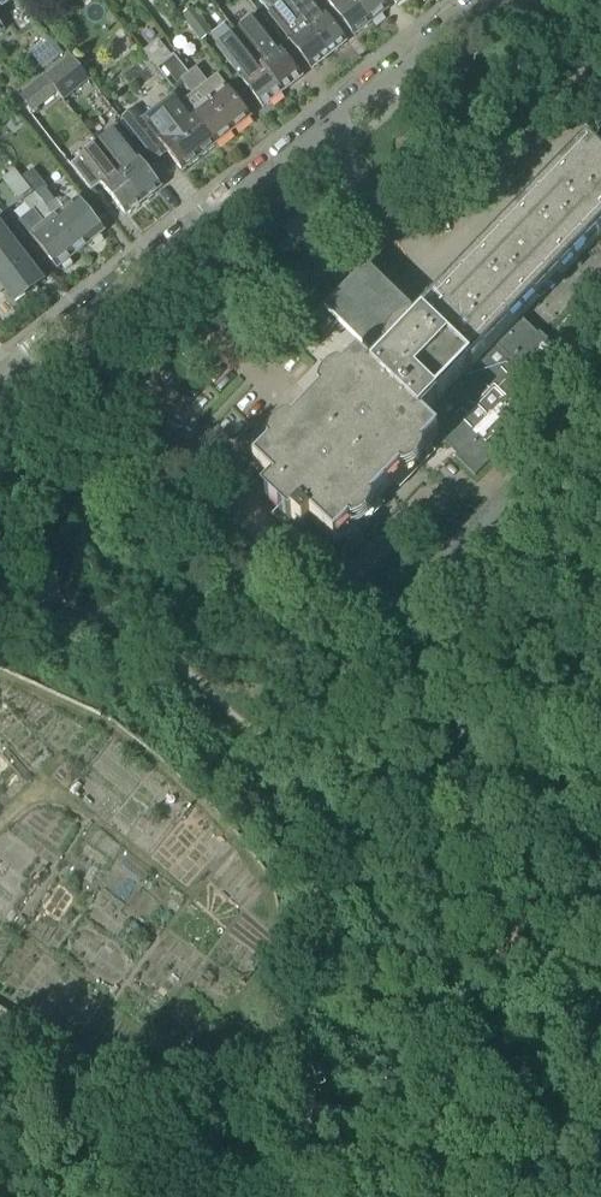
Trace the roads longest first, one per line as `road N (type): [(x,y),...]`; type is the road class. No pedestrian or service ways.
road 1 (residential): [(492,0),(0,384)]

